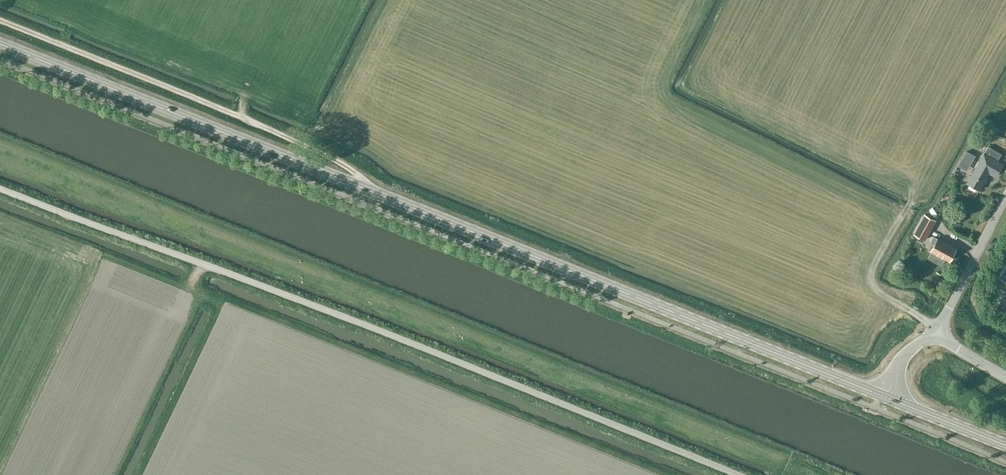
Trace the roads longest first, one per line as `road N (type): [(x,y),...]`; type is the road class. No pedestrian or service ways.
road 1 (primary): [(885,396),(0,43)]
road 2 (unclassified): [(736,474),(0,188)]
road 3 (track): [(378,195),(343,166),(245,120),(0,21)]
road 4 (unclassified): [(936,334),(1005,202)]
road 5 (primary): [(885,396),(1005,445)]

